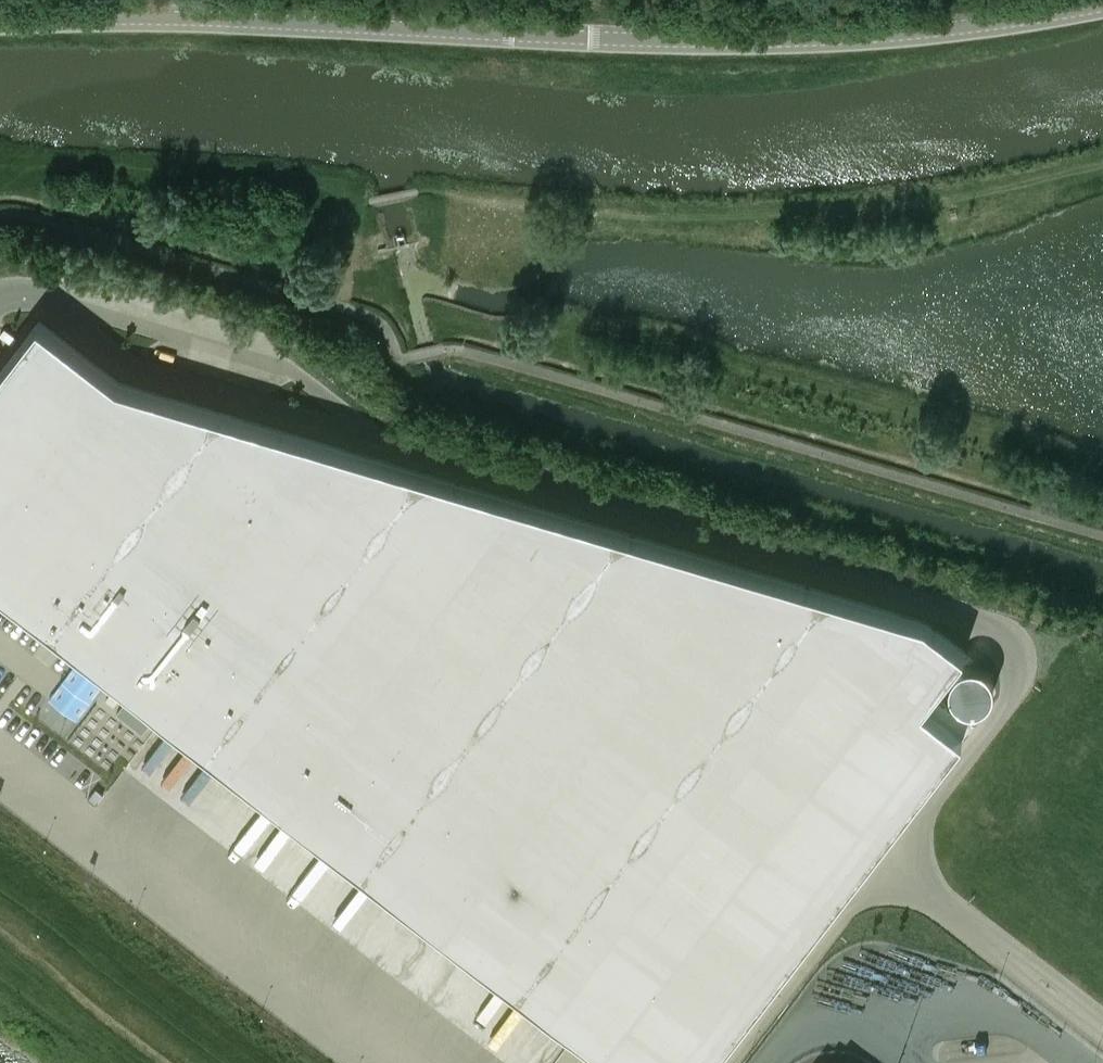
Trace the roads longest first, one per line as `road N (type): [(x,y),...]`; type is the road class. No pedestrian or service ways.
road 1 (unclassified): [(0,24),(157,21),(844,41),(1102,3)]
road 2 (track): [(408,1062),(0,747)]

